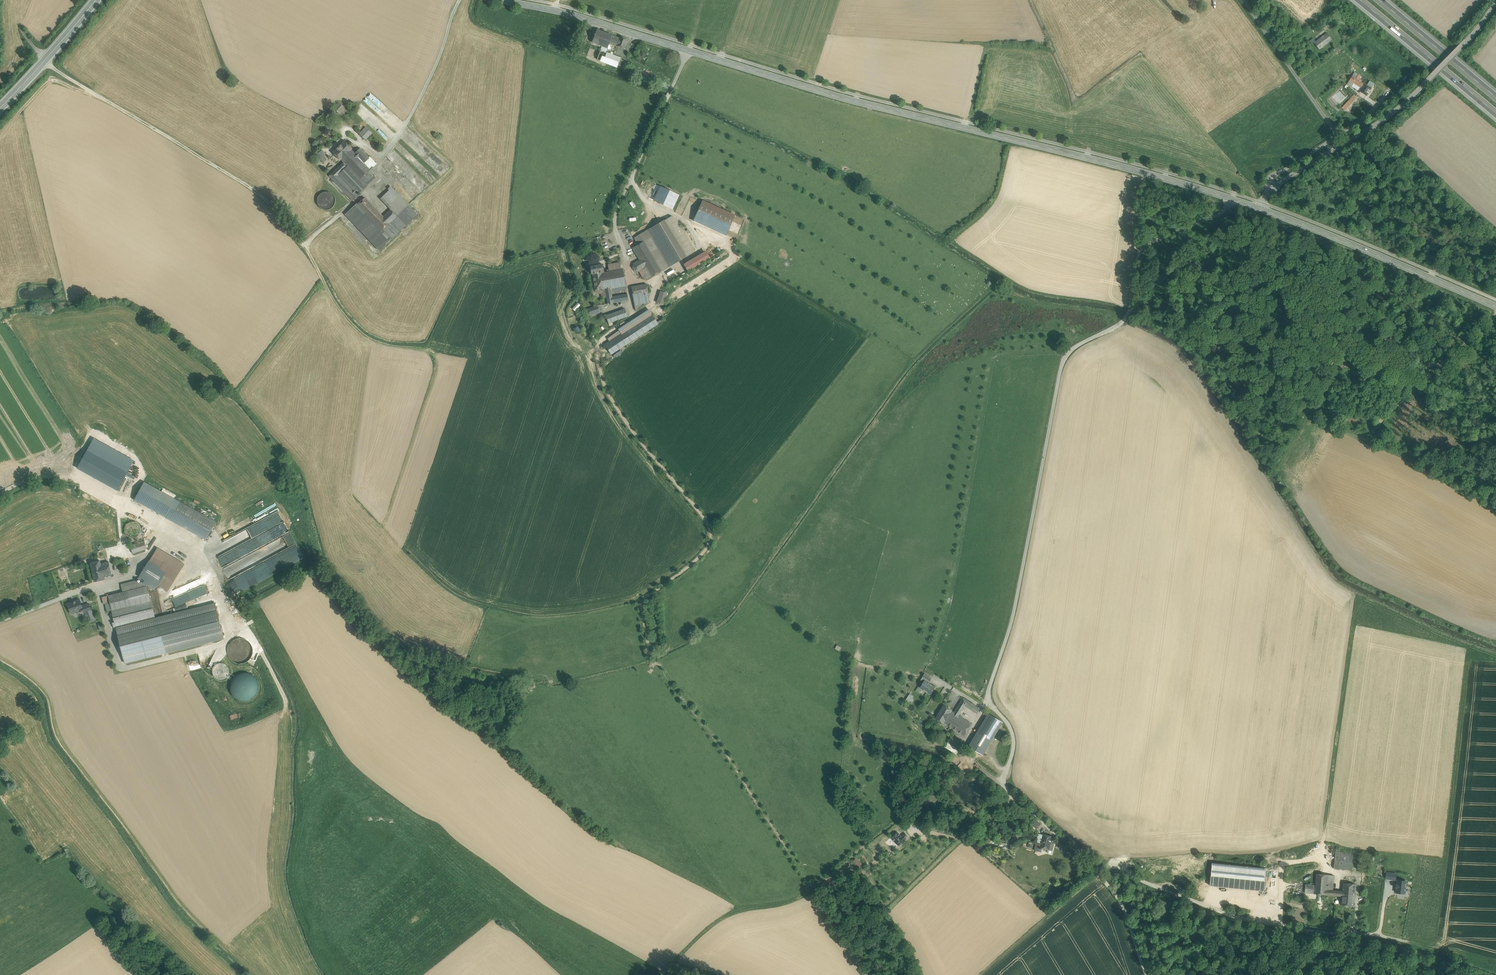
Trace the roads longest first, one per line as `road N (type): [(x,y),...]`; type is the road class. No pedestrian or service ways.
road 1 (track): [(360,760),(532,890),(656,956),(704,903),(700,891),(571,820),(367,642),(319,584),(308,583),(265,615),(342,741)]
road 2 (unclassified): [(1151,974),(1116,894),(1001,786),(1016,743),(989,696),(1016,602),(1064,359),(1126,318),(1136,255),(1220,216),(1231,198)]
road 3 (secondary): [(1231,198),(501,0)]
road 4 (track): [(647,309),(613,329),(597,354),(601,385),(713,533),(699,559),(643,601),(651,655),(735,762),(816,887)]
road 5 (track): [(1097,872),(1113,864),(1140,883),(1236,917),(1434,950)]
road 6 (unclassified): [(1253,206),(1401,106),(1495,2)]
road 7 (track): [(1322,859),(1357,590)]
road 8 (secondary): [(1495,306),(1253,206)]
road 9 (track): [(303,244),(363,334),(434,355)]
road 10 (track): [(816,887),(798,900),(716,921),(667,974)]
road 11 (track): [(1347,144),(1245,0)]
road 12 (motorway): [(1363,0),(1495,112)]
road 13 (track): [(120,534),(119,495),(98,482),(47,477),(0,494)]
road 14 (motorway): [(1495,95),(1383,0)]
road 15 (secondary): [(0,109),(96,0)]

